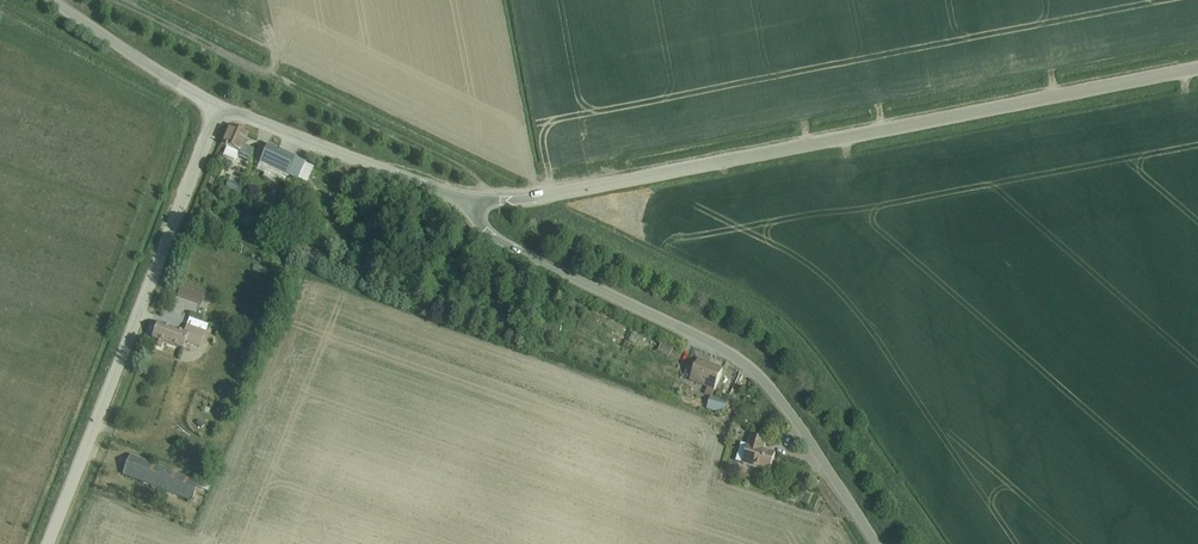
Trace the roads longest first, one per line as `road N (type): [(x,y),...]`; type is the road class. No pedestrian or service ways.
road 1 (unclassified): [(477,201),(538,197),(1197,68)]
road 2 (unclassified): [(877,543),(754,370),(494,237),(476,214),(477,201)]
road 3 (track): [(931,543),(810,359),(766,315),(538,197)]
road 4 (unclassified): [(49,543),(220,107)]
road 5 (unclassified): [(477,201),(220,107)]
road 6 (unclassified): [(220,107),(51,0)]

